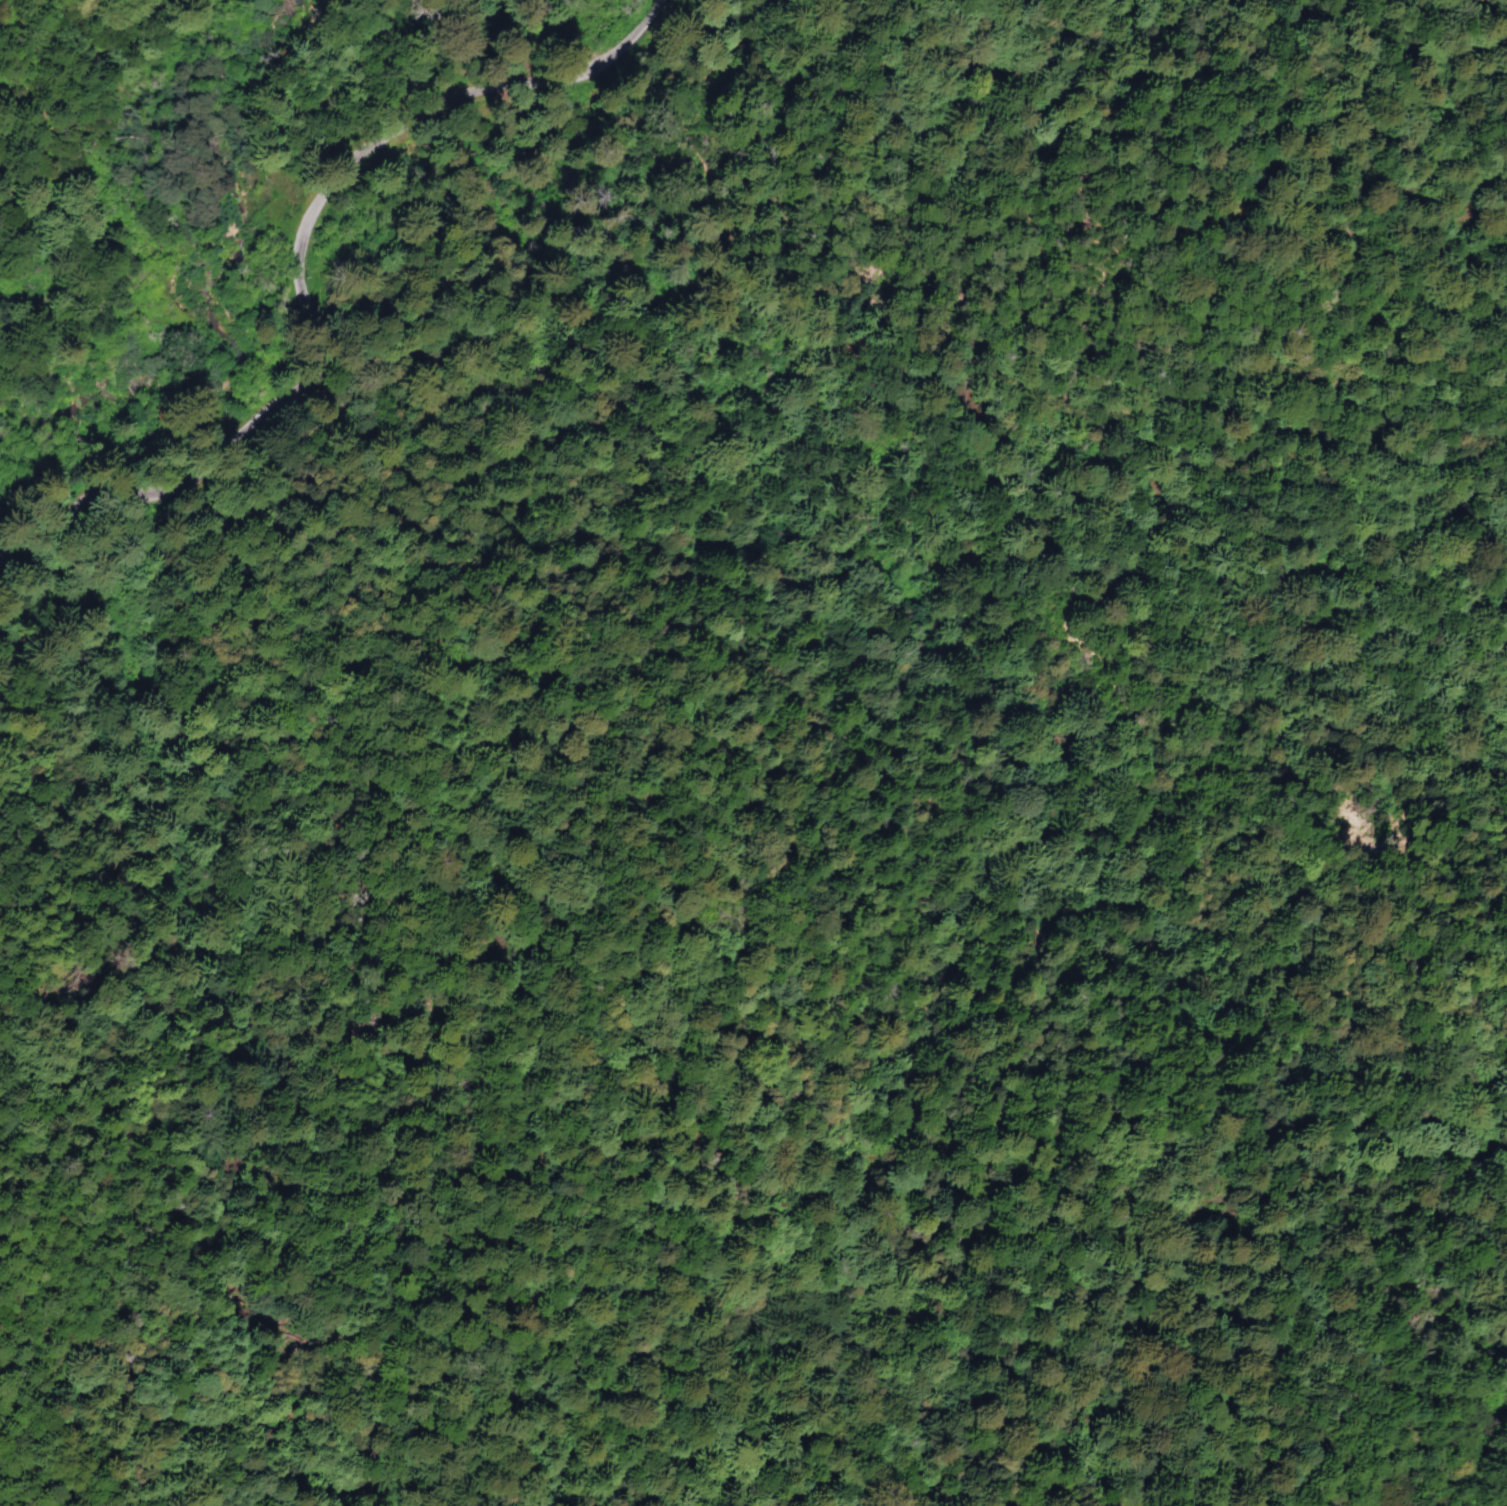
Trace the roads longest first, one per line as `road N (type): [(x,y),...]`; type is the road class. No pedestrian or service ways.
road 1 (residential): [(0,554),(111,491),(202,469),(265,393),(296,336),(298,262),(330,185),(371,139),(568,64),(642,15),(647,0)]

